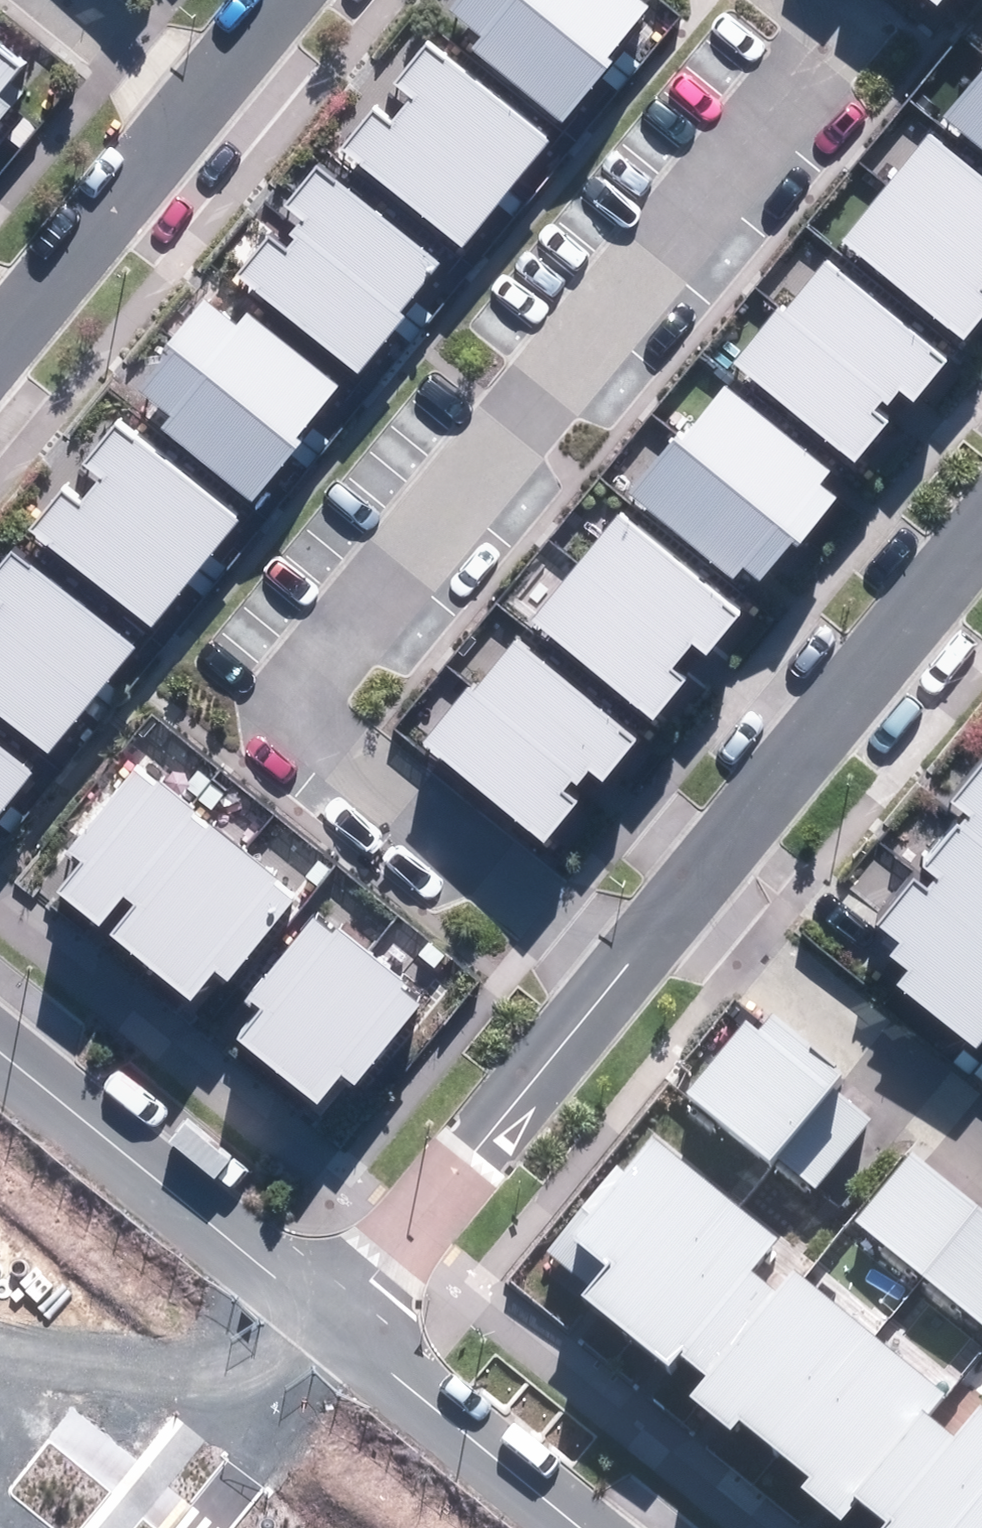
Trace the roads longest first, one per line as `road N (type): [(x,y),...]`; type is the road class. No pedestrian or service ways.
road 1 (residential): [(802,0),(836,28),(285,699),(614,967)]
road 2 (residential): [(687,878),(981,515)]
road 3 (residential): [(331,1311),(614,967)]
road 4 (tertiary): [(0,1041),(331,1311)]
road 5 (residential): [(687,878),(981,1120)]
road 6 (tertiary): [(331,1311),(596,1527)]
road 7 (residential): [(0,334),(190,97)]
road 8 (residential): [(80,0),(190,97)]
road 9 (residential): [(190,97),(270,0)]

